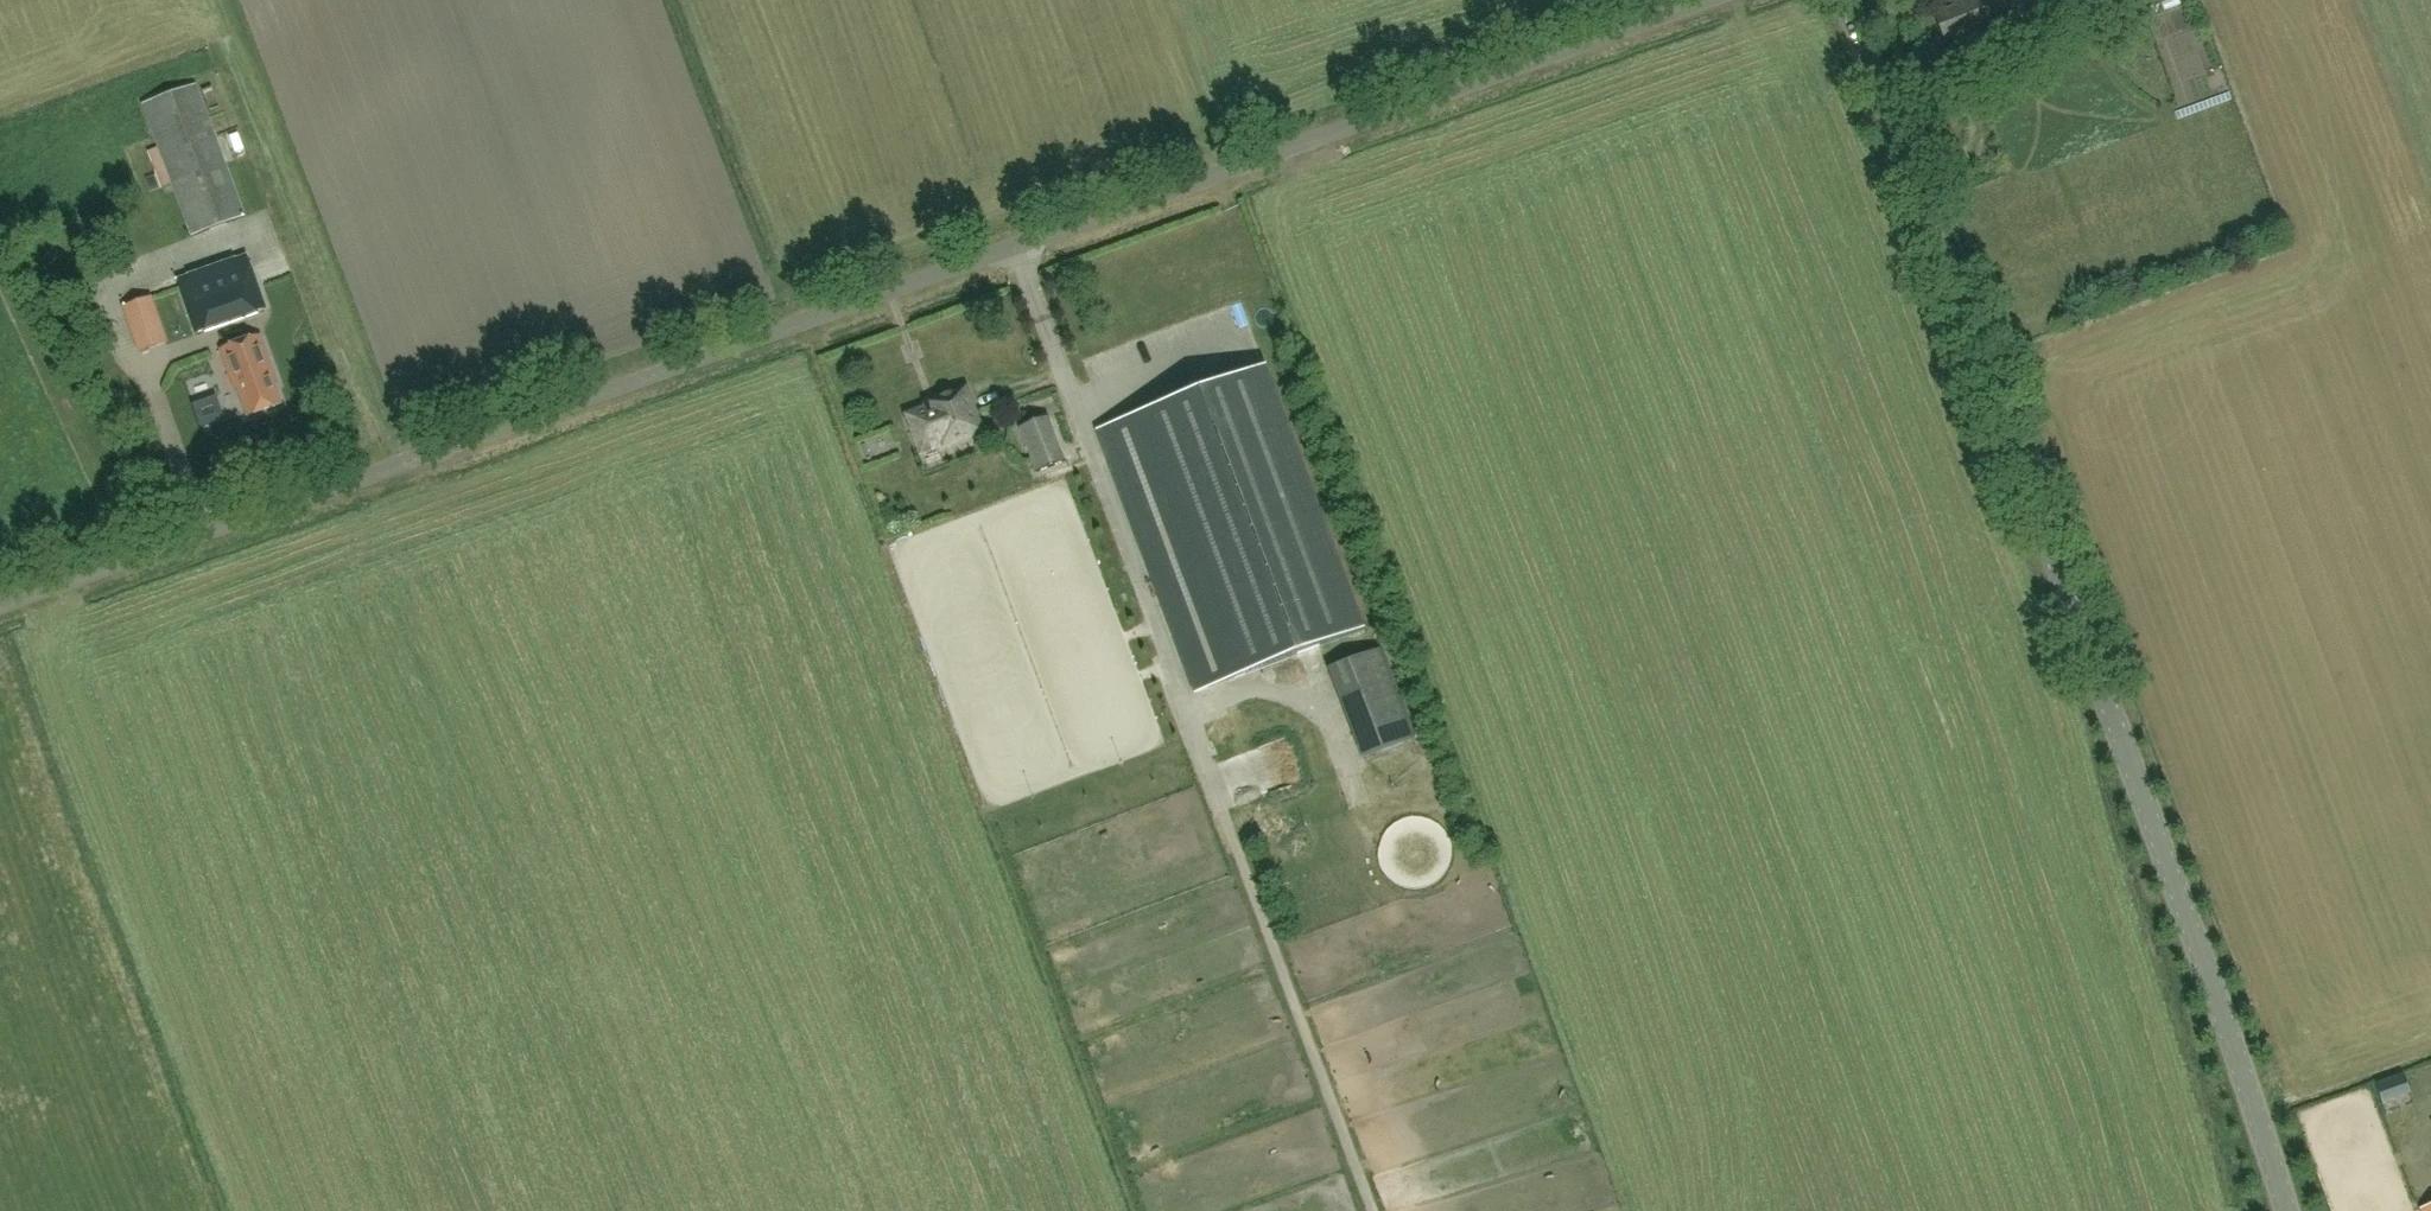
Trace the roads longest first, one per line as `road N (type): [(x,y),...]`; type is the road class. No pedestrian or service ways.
road 1 (unclassified): [(0,609),(1715,0)]
road 2 (unclassified): [(2290,1210),(1845,0)]

